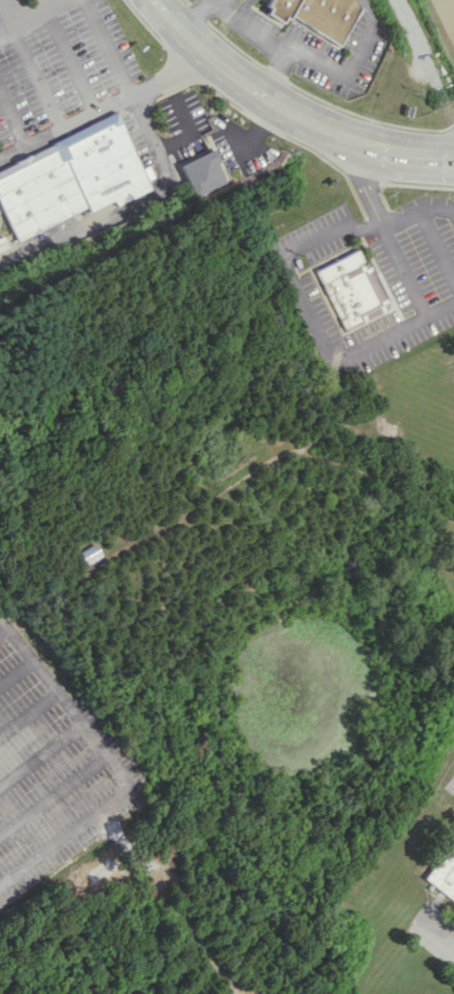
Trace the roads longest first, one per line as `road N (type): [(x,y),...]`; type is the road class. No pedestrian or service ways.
road 1 (primary): [(153,0),(261,96),(366,143)]

